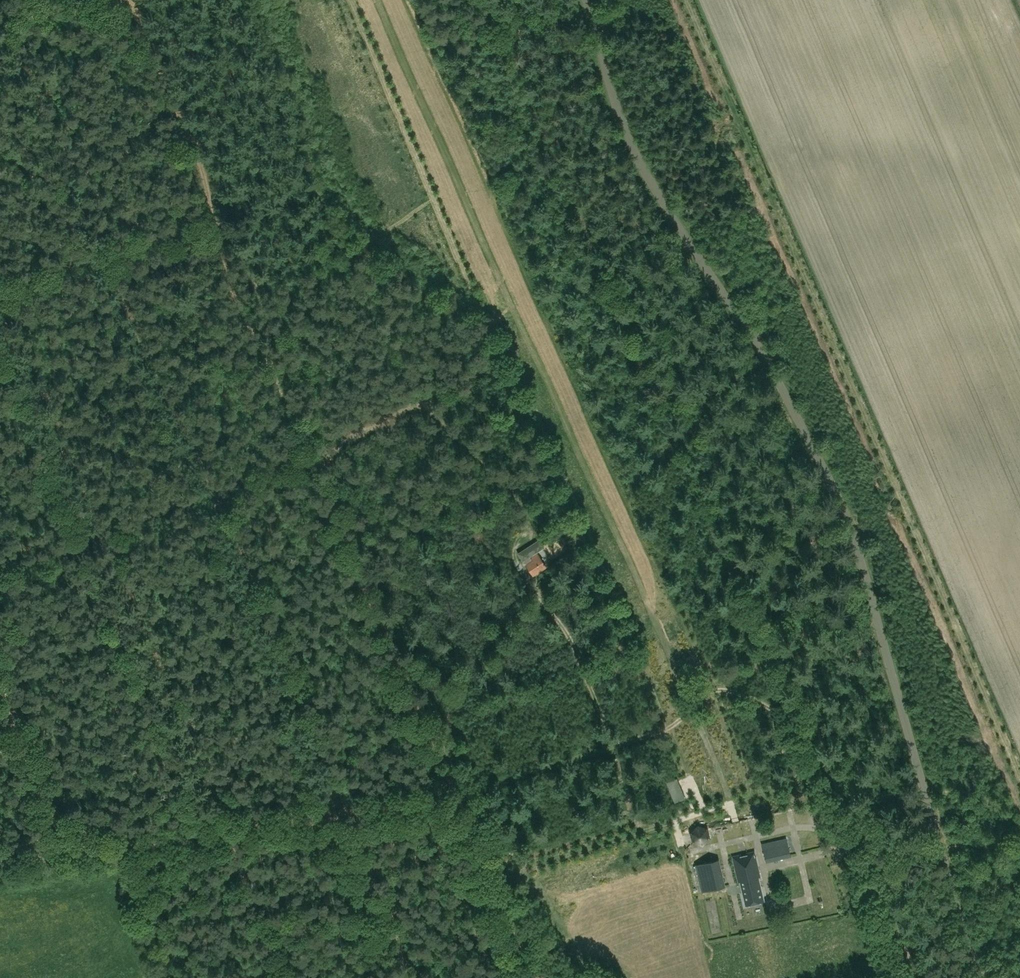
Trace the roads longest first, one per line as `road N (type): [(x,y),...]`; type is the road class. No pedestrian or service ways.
road 1 (unclassified): [(980,977),(850,529),(803,427),(639,160),(582,0)]
road 2 (track): [(849,844),(787,693),(757,664),(736,659),(706,668),(687,713),(611,741)]
road 3 (track): [(611,741),(574,642),(516,560),(518,539),(540,538)]
road 4 (track): [(1019,843),(849,844)]
road 5 (track): [(0,706),(59,846)]

